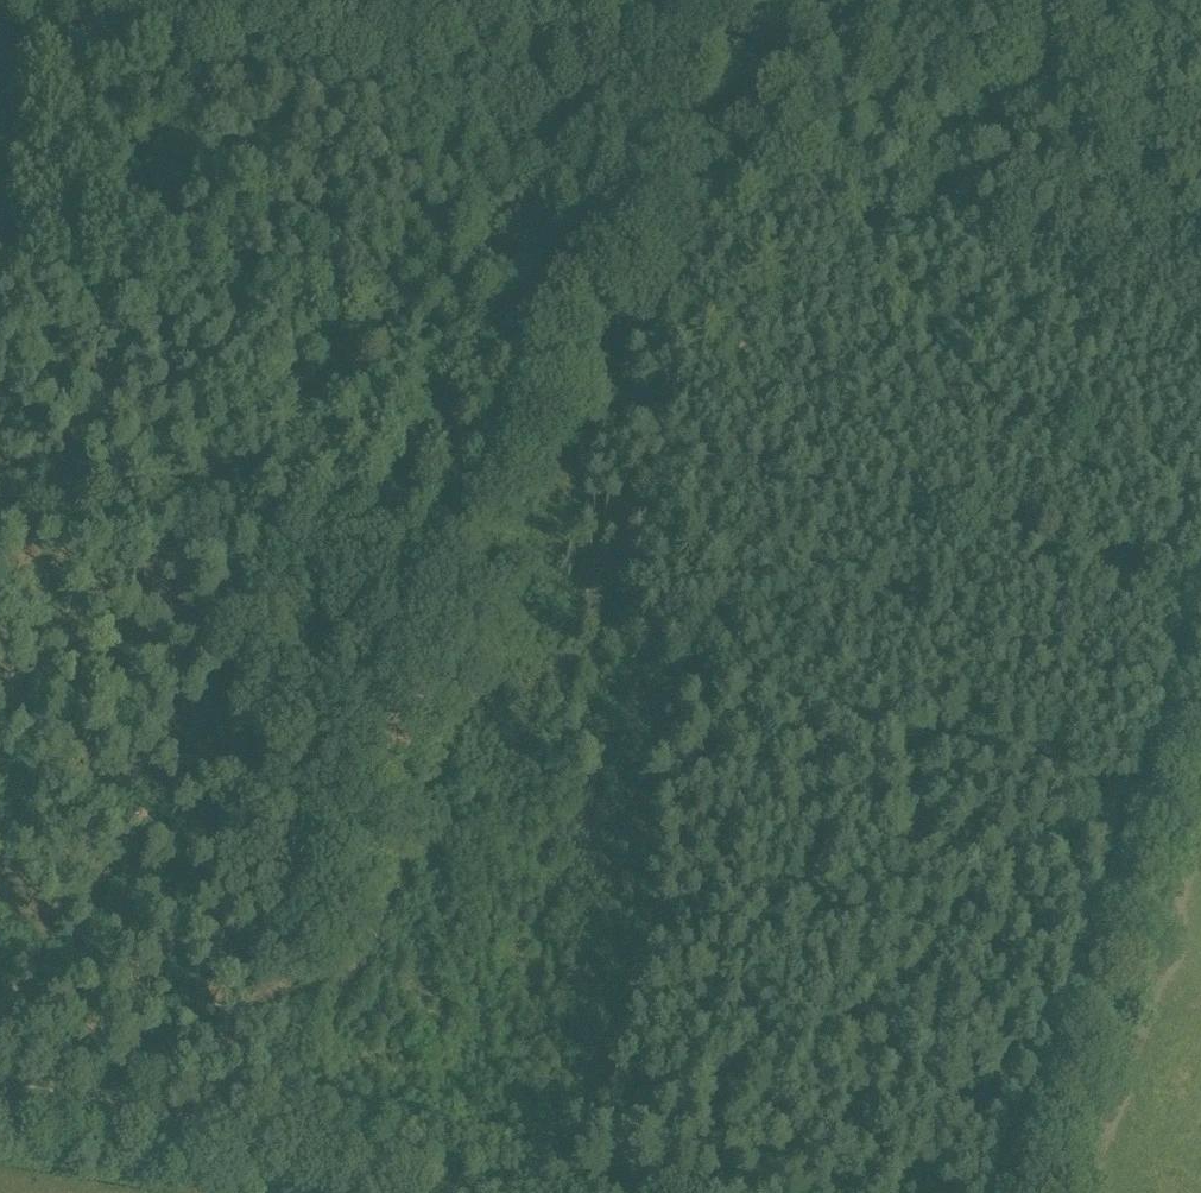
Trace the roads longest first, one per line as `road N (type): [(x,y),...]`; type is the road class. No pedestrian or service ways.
road 1 (unclassified): [(0,1104),(411,1192)]

